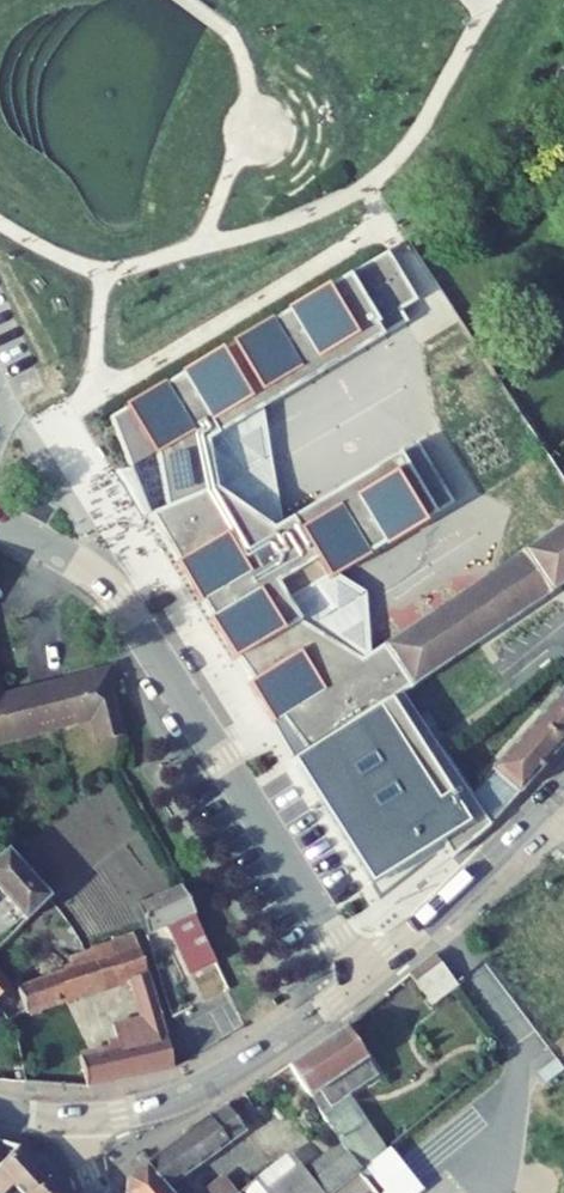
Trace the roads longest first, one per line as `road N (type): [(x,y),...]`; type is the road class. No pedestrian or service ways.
road 1 (residential): [(365,982),(114,599),(67,555),(0,521)]
road 2 (tertiary): [(69,1122),(122,1118),(189,1098),(365,982)]
road 3 (tertiary): [(365,982),(563,785)]

